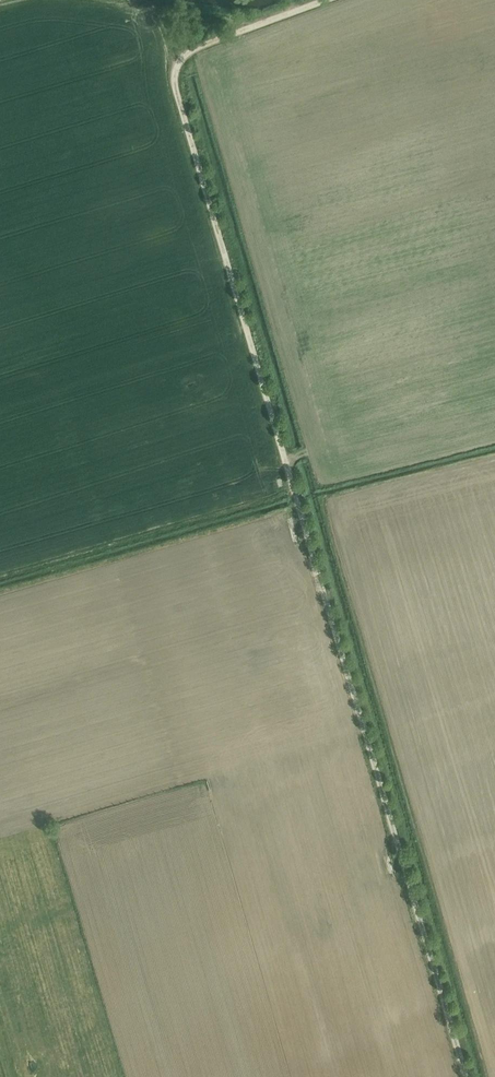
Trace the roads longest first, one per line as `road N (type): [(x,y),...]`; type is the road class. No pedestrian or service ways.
road 1 (unclassified): [(466,1076),(175,85),(189,51),(326,0)]

